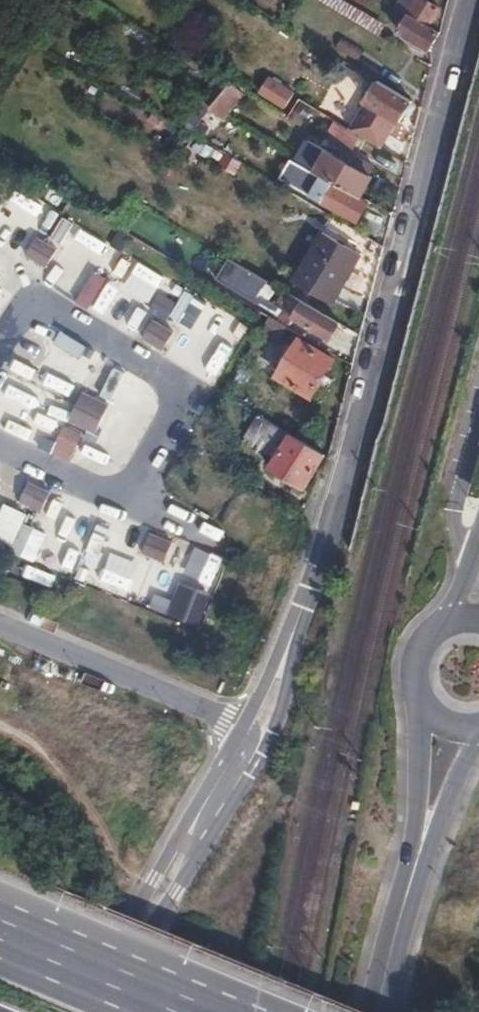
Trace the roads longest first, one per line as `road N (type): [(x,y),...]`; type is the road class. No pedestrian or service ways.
road 1 (residential): [(94,1011),(258,736),(351,457),(468,0)]
road 2 (motorway): [(193,1011),(0,929)]
road 3 (secondary): [(415,690),(422,778),(416,866)]
road 4 (secondary): [(376,1011),(416,866)]
road 5 (secondary): [(416,866),(478,737)]

